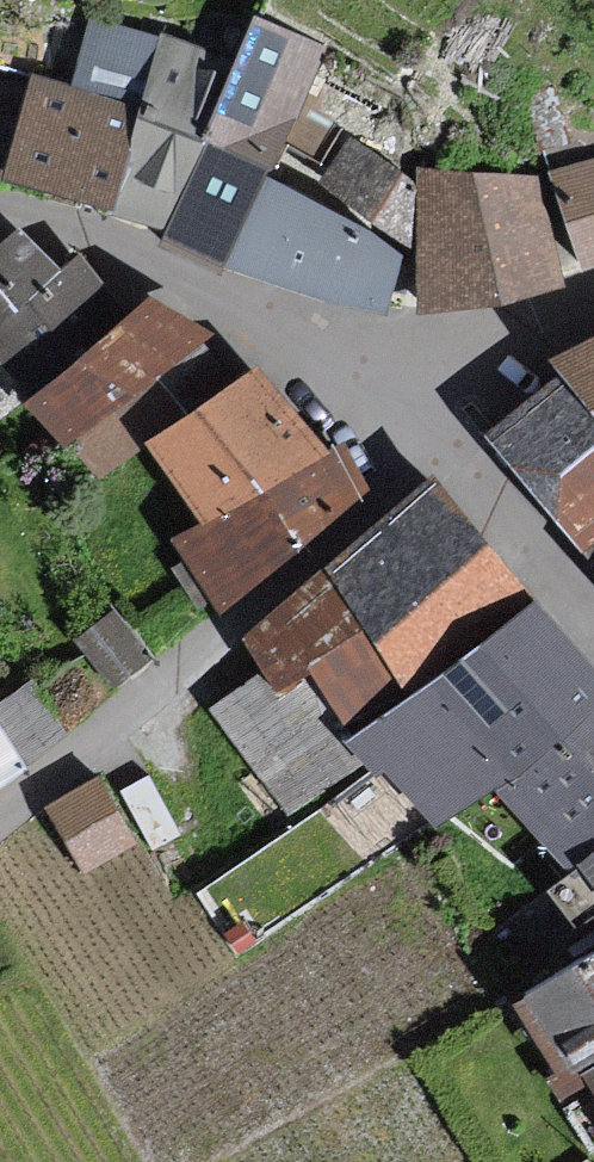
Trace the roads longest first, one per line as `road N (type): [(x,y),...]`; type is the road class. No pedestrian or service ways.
road 1 (residential): [(447,449),(0,822)]
road 2 (residential): [(387,392),(237,308),(0,210)]
road 3 (residential): [(593,625),(447,449)]
road 4 (residential): [(593,300),(416,372),(387,392)]

